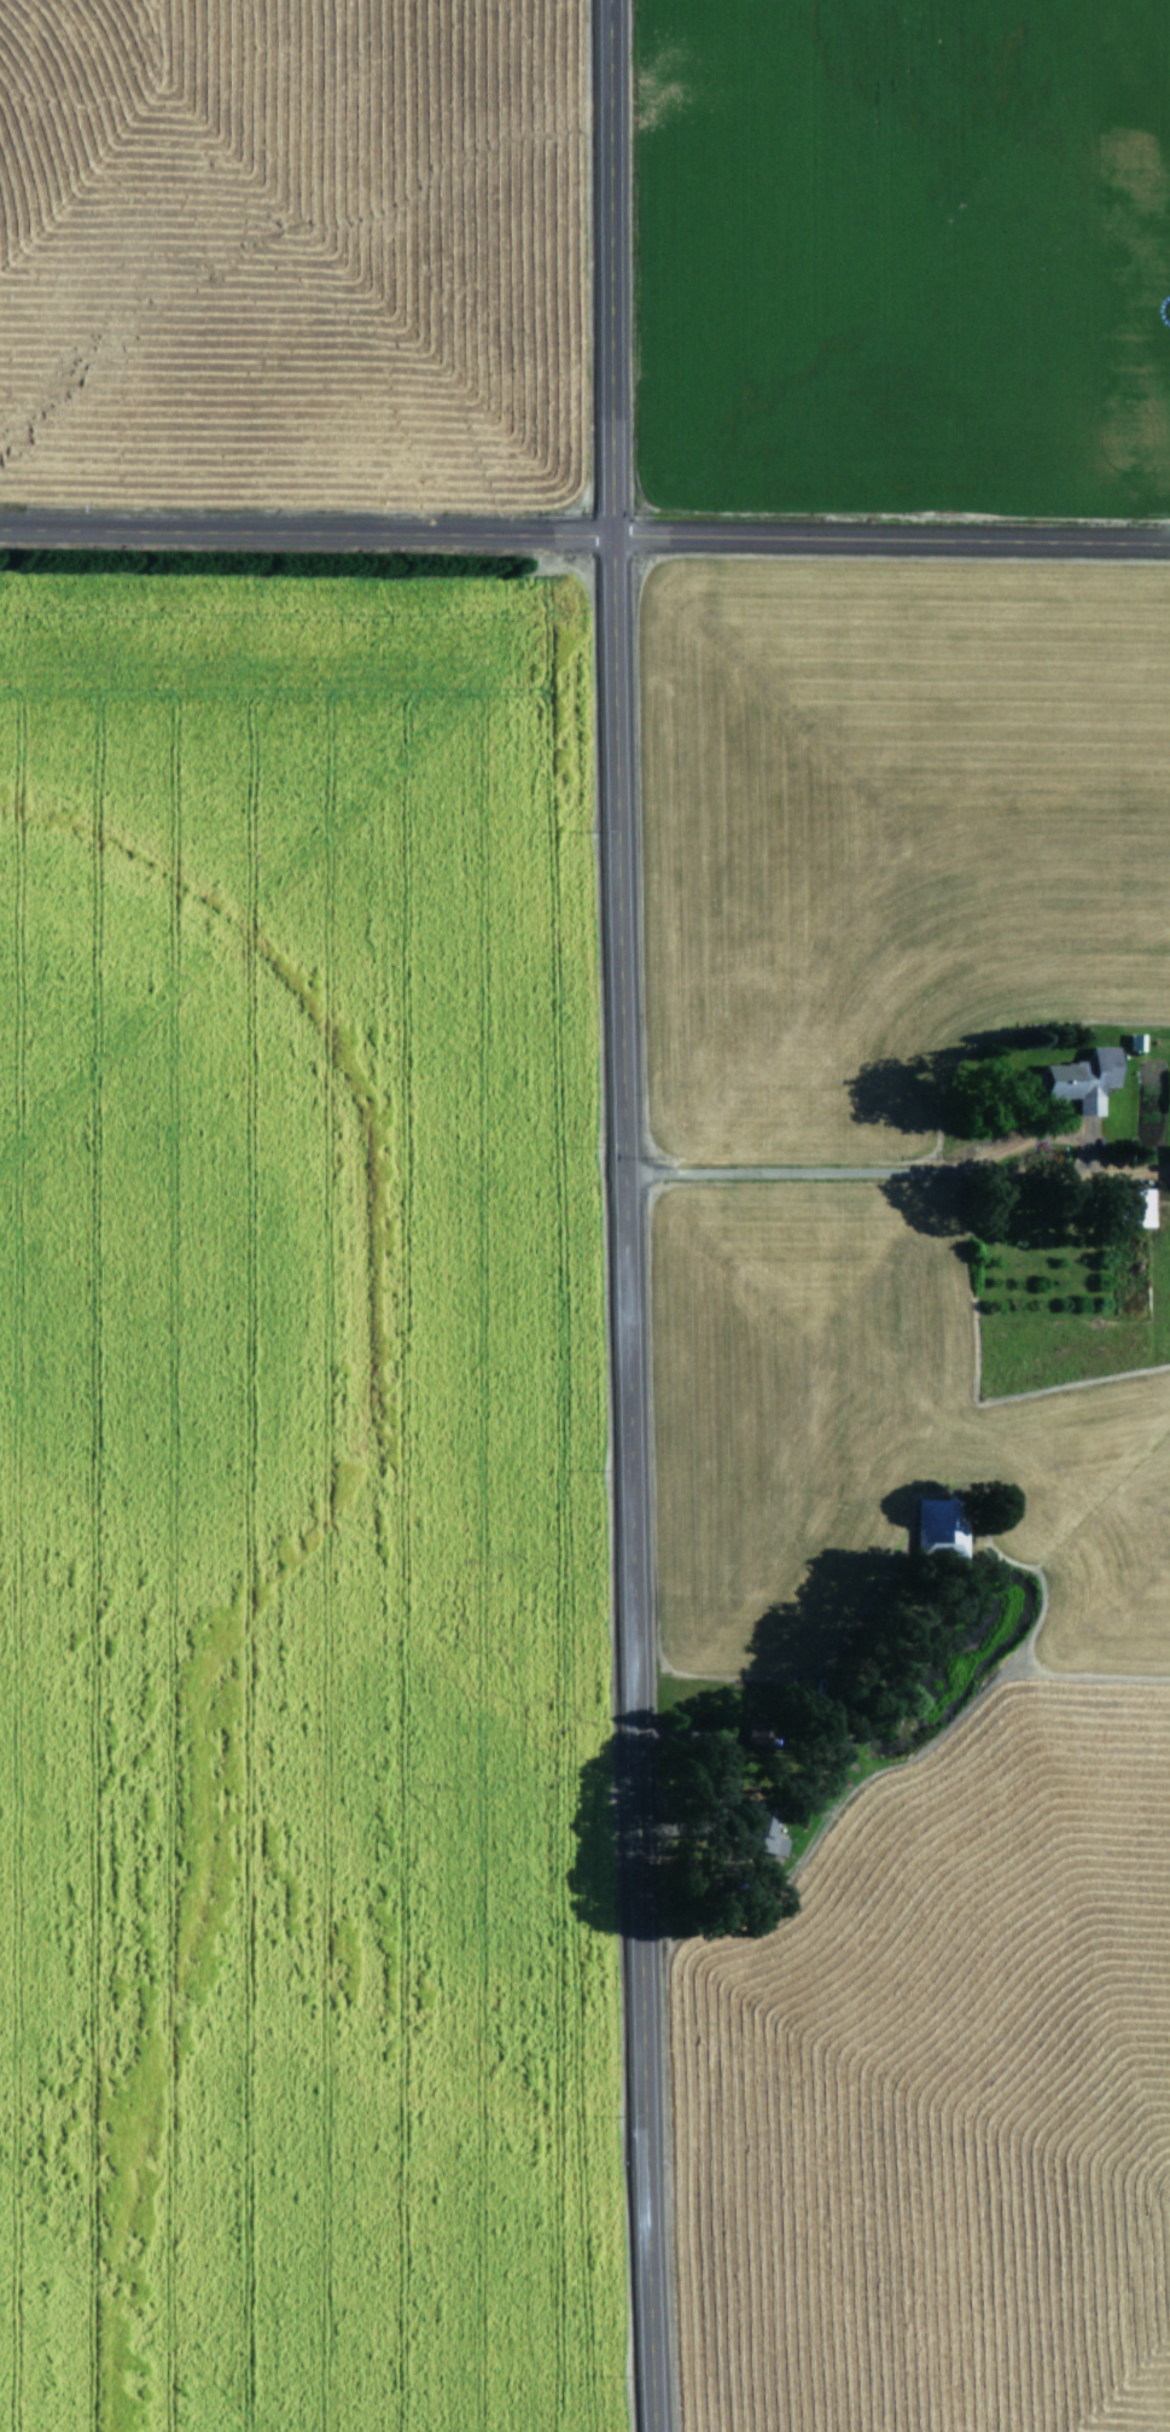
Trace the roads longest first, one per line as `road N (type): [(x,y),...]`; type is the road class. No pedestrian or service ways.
road 1 (secondary): [(648,2431),(607,1069),(603,0)]
road 2 (tertiary): [(1169,540),(0,529)]

